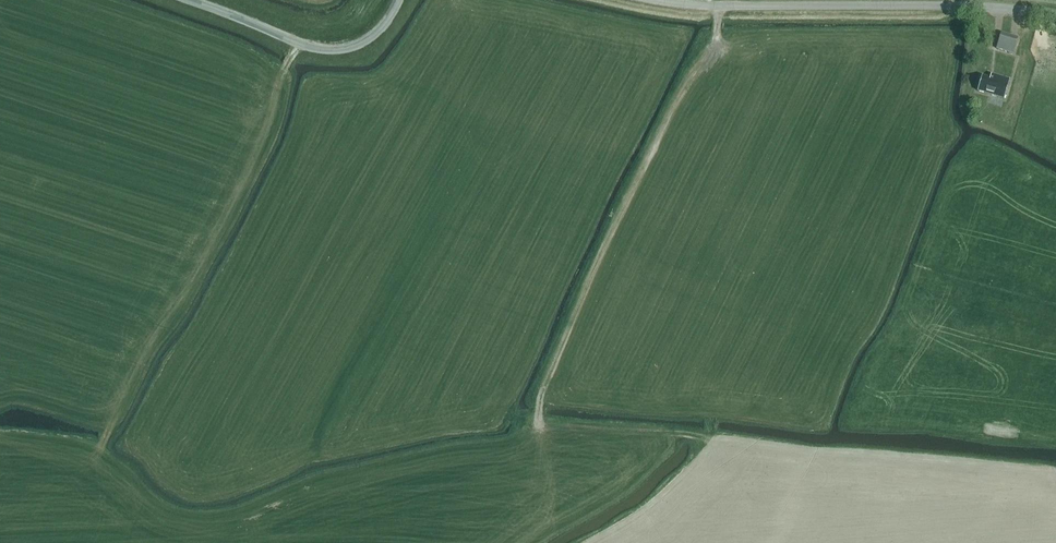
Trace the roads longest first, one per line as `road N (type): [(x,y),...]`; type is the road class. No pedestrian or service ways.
road 1 (unclassified): [(1055,15),(657,0)]
road 2 (unclassified): [(186,0),(302,45),(342,51),(377,34),(399,0)]

